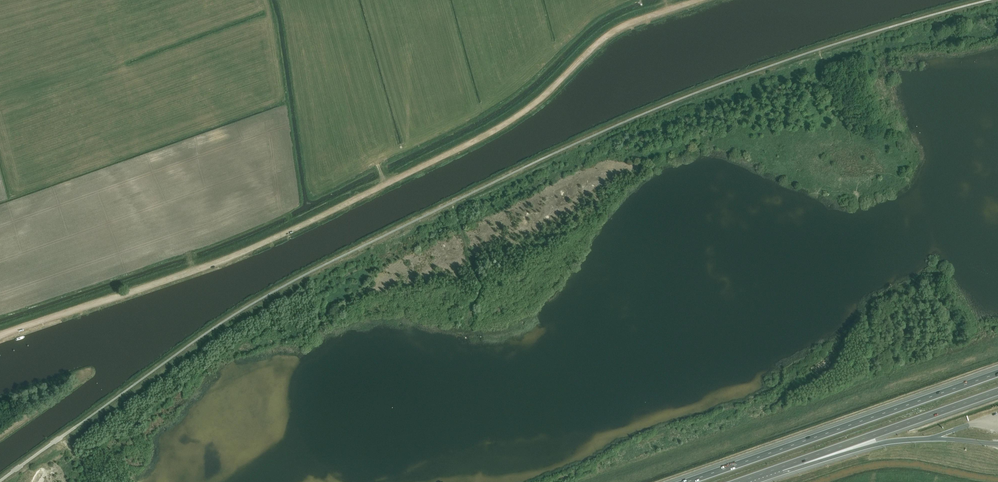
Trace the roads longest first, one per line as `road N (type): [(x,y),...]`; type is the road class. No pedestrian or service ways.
road 1 (track): [(0,334),(224,260),(337,208),(512,120),(615,29),(697,0)]
road 2 (motorway): [(997,372),(680,481)]
road 3 (motorway): [(781,467),(997,391)]
road 4 (motorway): [(781,467),(934,438)]

